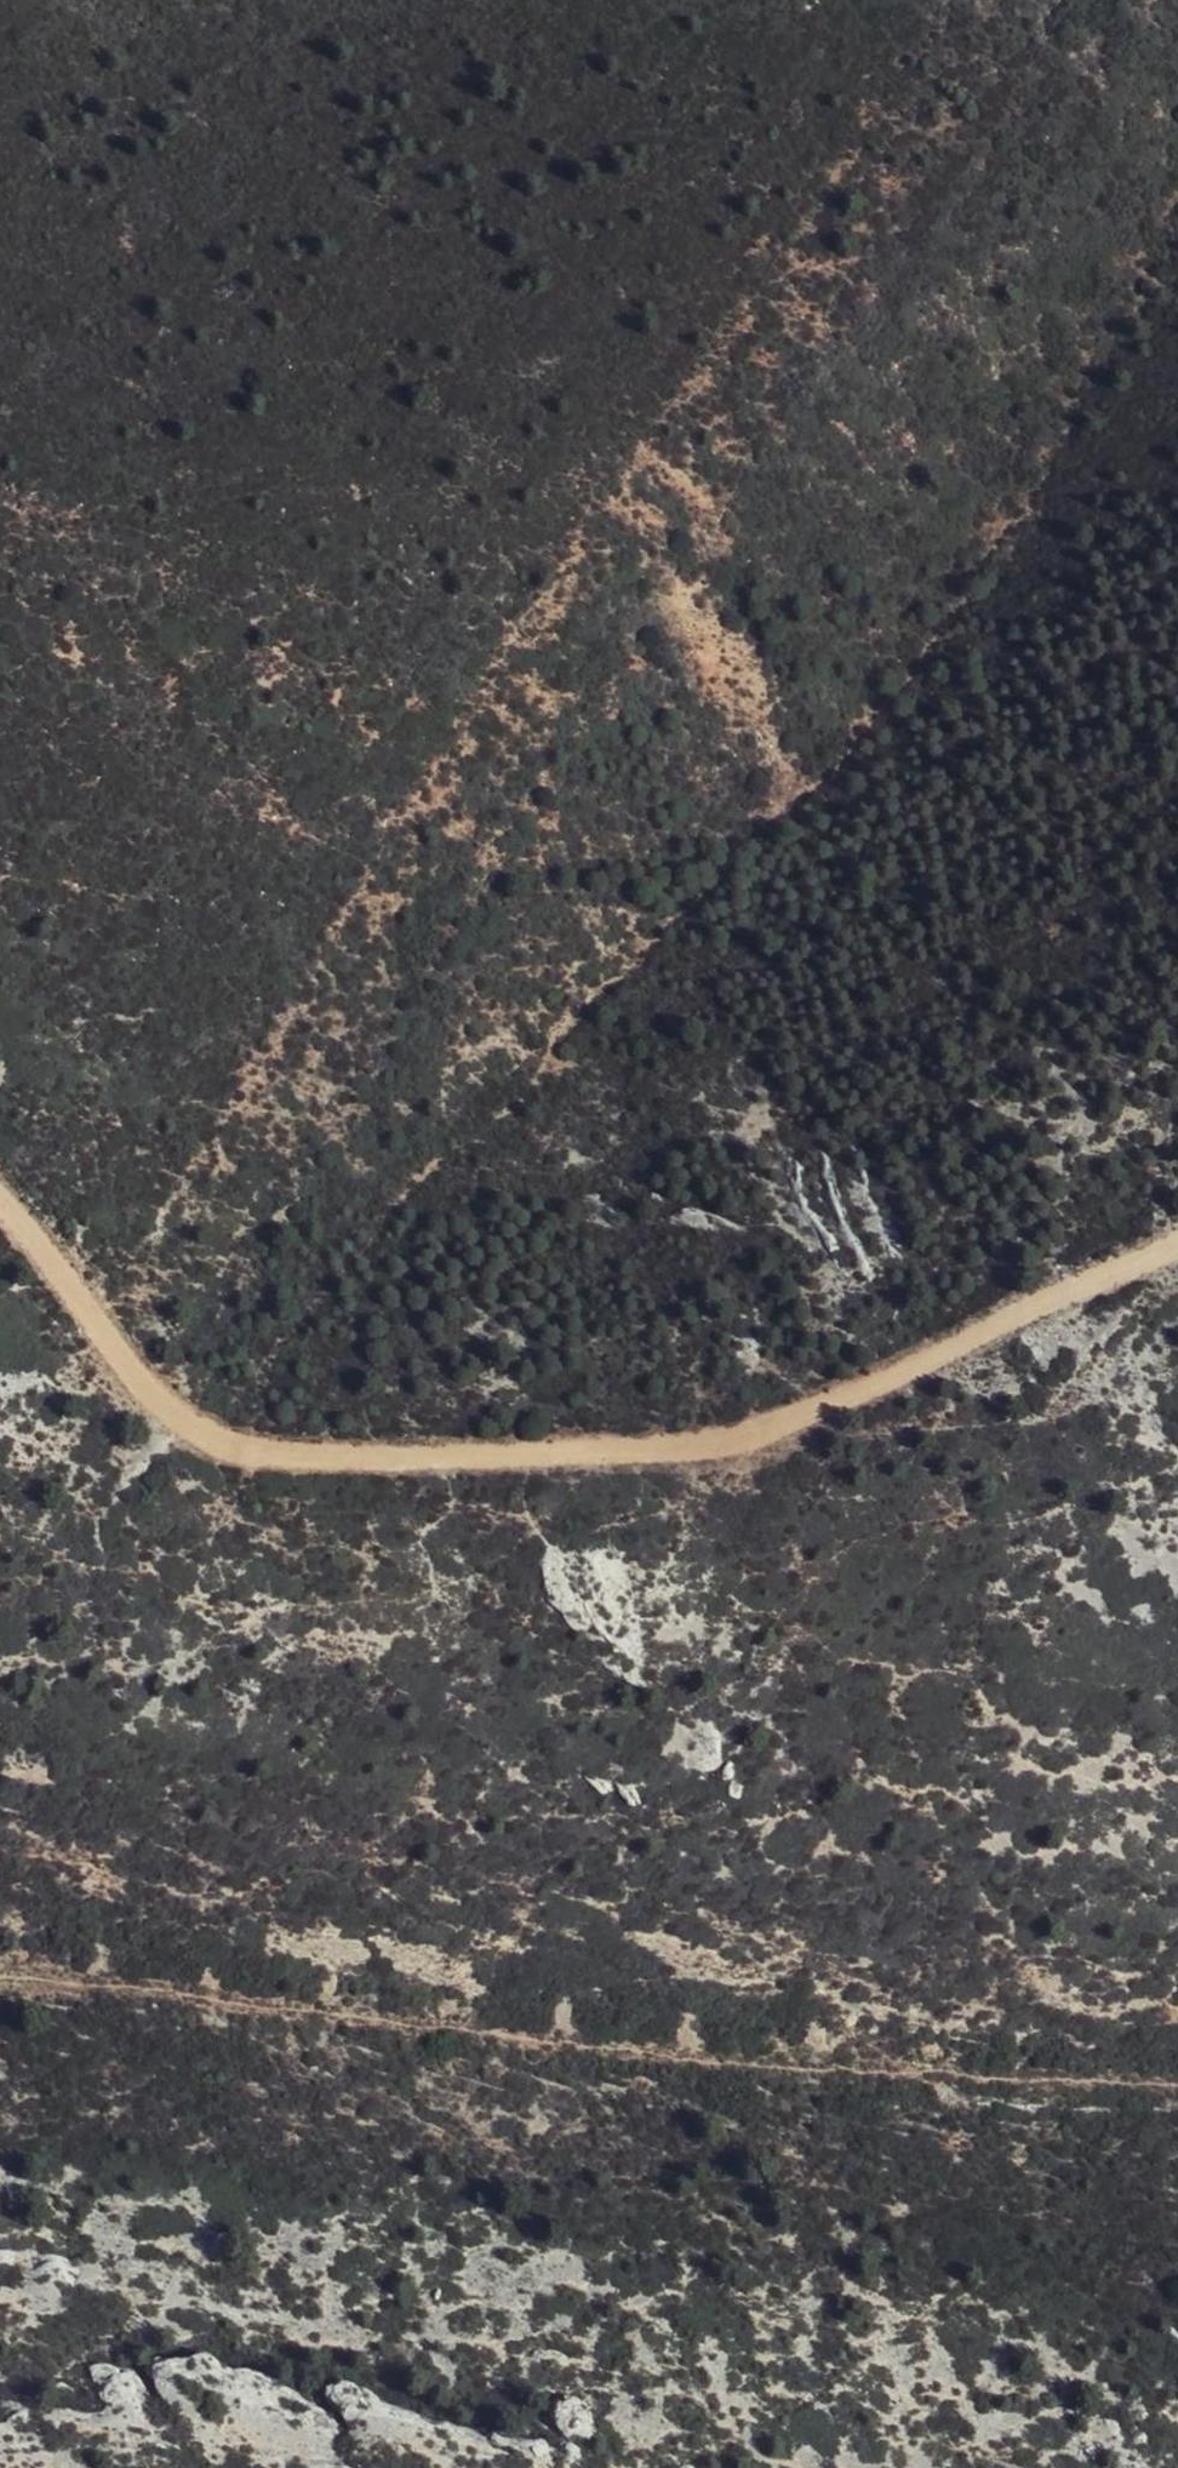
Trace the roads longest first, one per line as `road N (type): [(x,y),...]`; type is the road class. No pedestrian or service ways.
road 1 (track): [(1177,1238),(780,1425),(647,1457),(297,1458),(221,1444),(155,1404),(0,1207)]
road 2 (track): [(0,1987),(1177,2091)]

